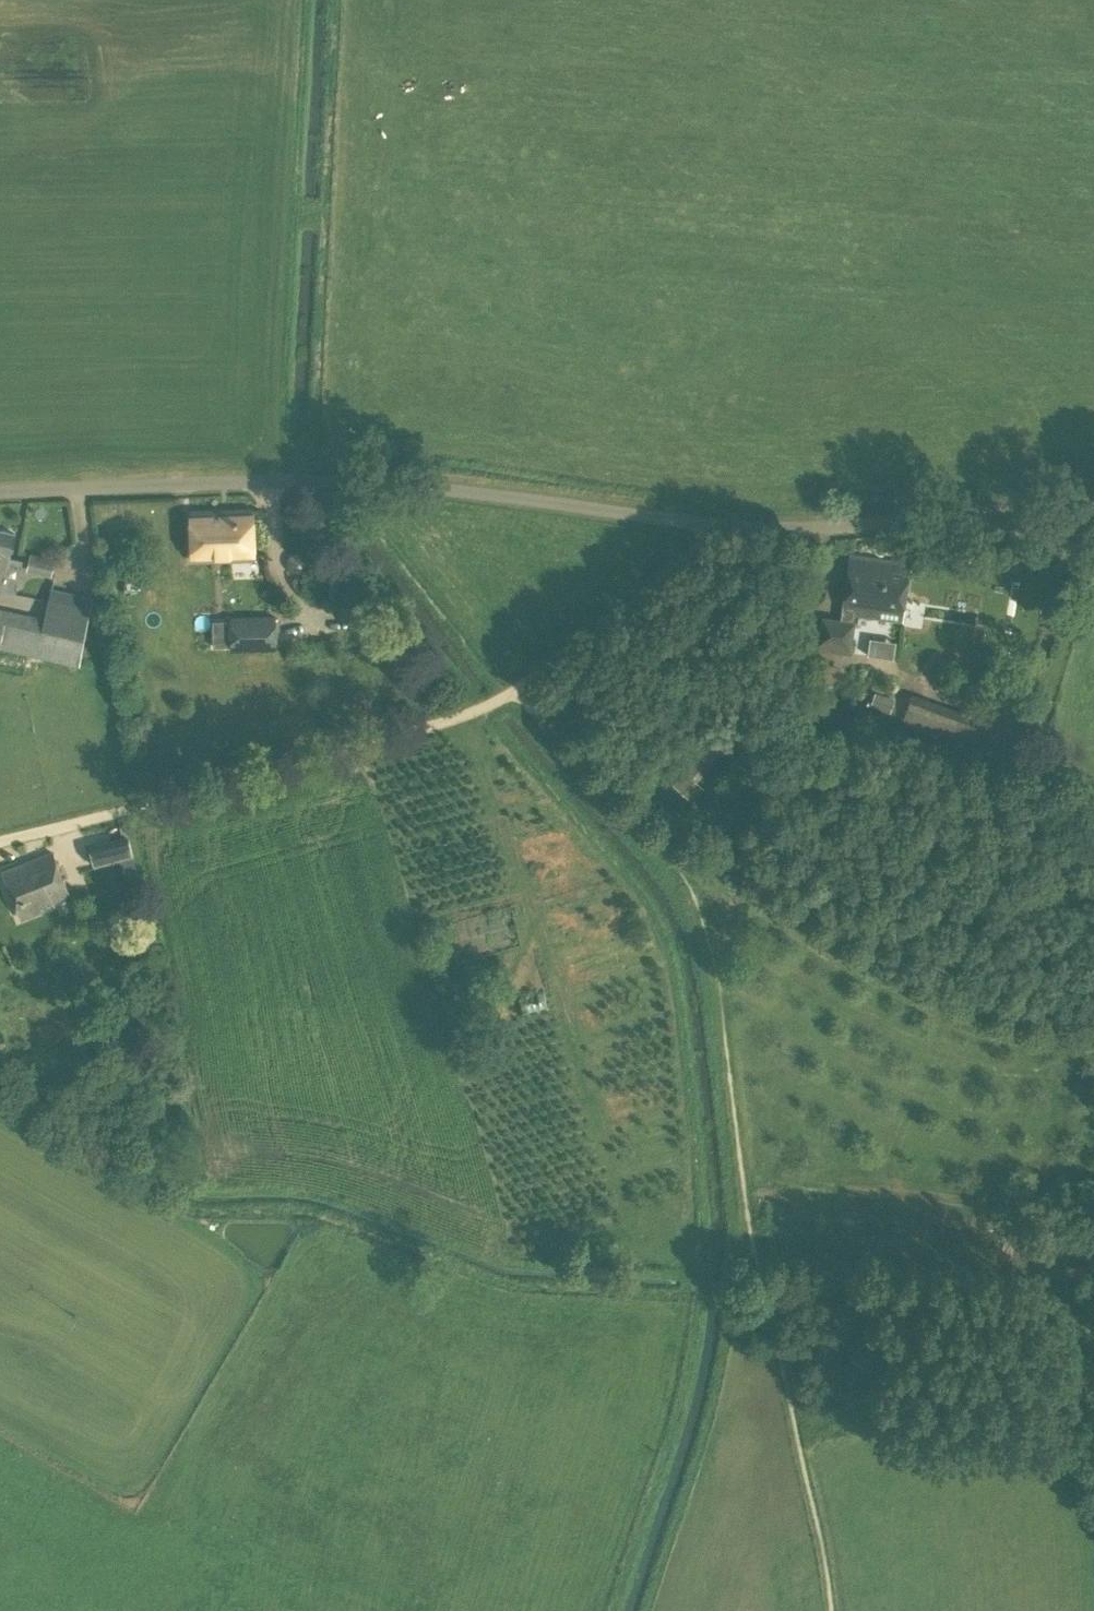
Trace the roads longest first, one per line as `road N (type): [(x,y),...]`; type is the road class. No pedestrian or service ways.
road 1 (unclassified): [(0,491),(367,481),(709,525)]
road 2 (track): [(0,841),(367,742),(515,691)]
road 3 (unclassified): [(1093,502),(880,524),(709,525)]
road 4 (track): [(515,691),(666,579),(699,550),(709,525)]

